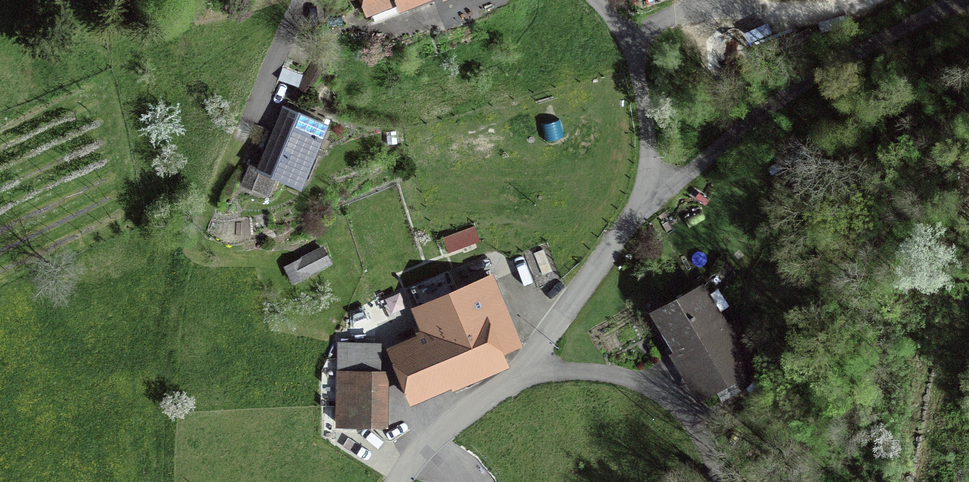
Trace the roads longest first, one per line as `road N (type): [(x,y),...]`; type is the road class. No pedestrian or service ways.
road 1 (residential): [(398,481),(431,441),(519,376),(646,205),(694,157),(954,0)]
road 2 (track): [(519,376),(576,370),(644,385),(692,422),(716,481)]

